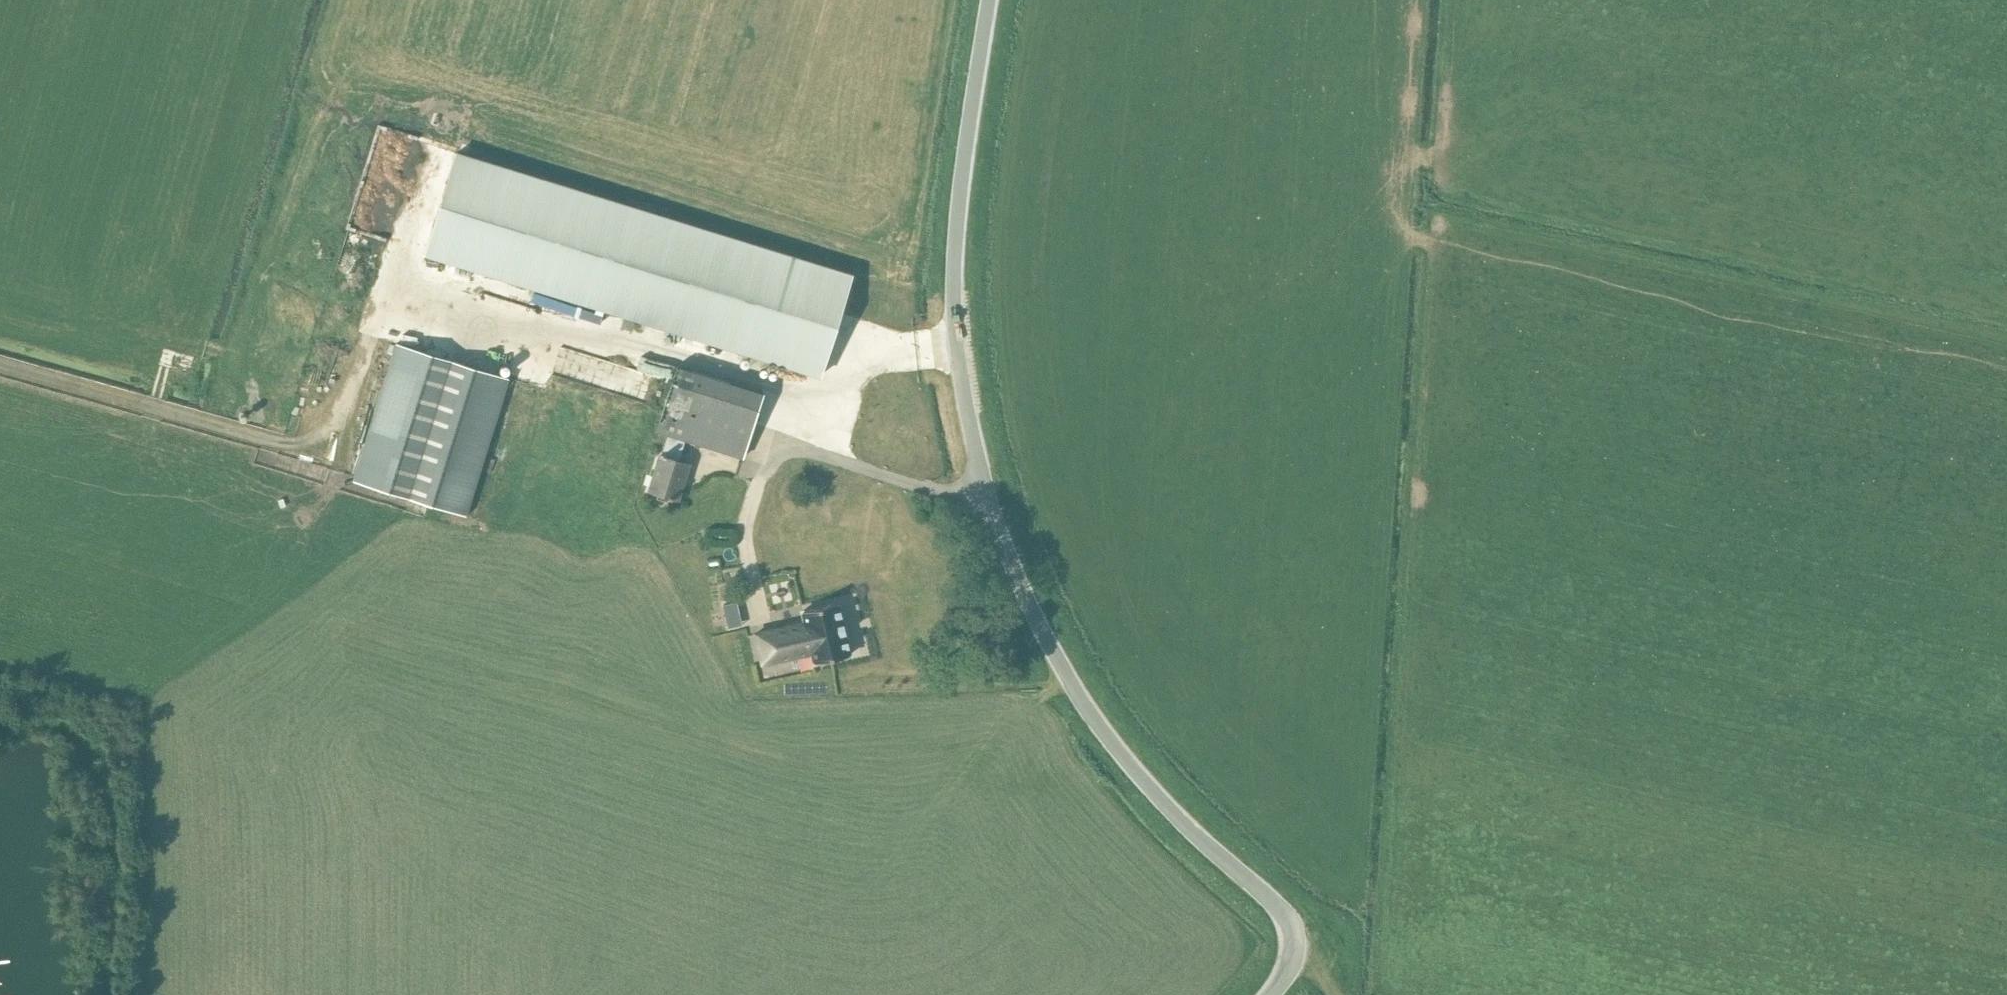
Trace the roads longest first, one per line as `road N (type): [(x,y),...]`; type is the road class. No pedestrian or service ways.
road 1 (unclassified): [(1271,994),(1294,956),(1292,923),(1149,789),(1075,693),(986,497),(953,350),(951,283),(991,0)]

